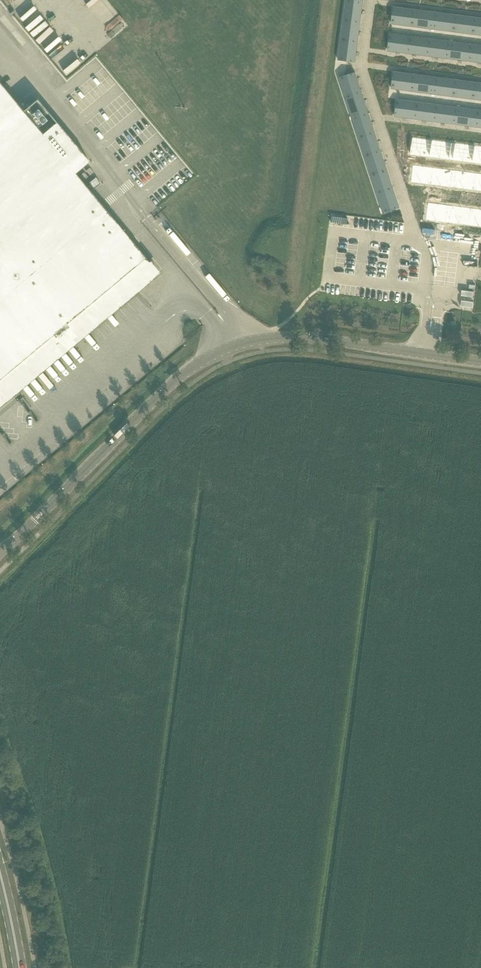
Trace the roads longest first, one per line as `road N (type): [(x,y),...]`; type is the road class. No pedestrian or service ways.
road 1 (tertiary): [(480,363),(321,340),(231,349),(170,387),(0,553)]

